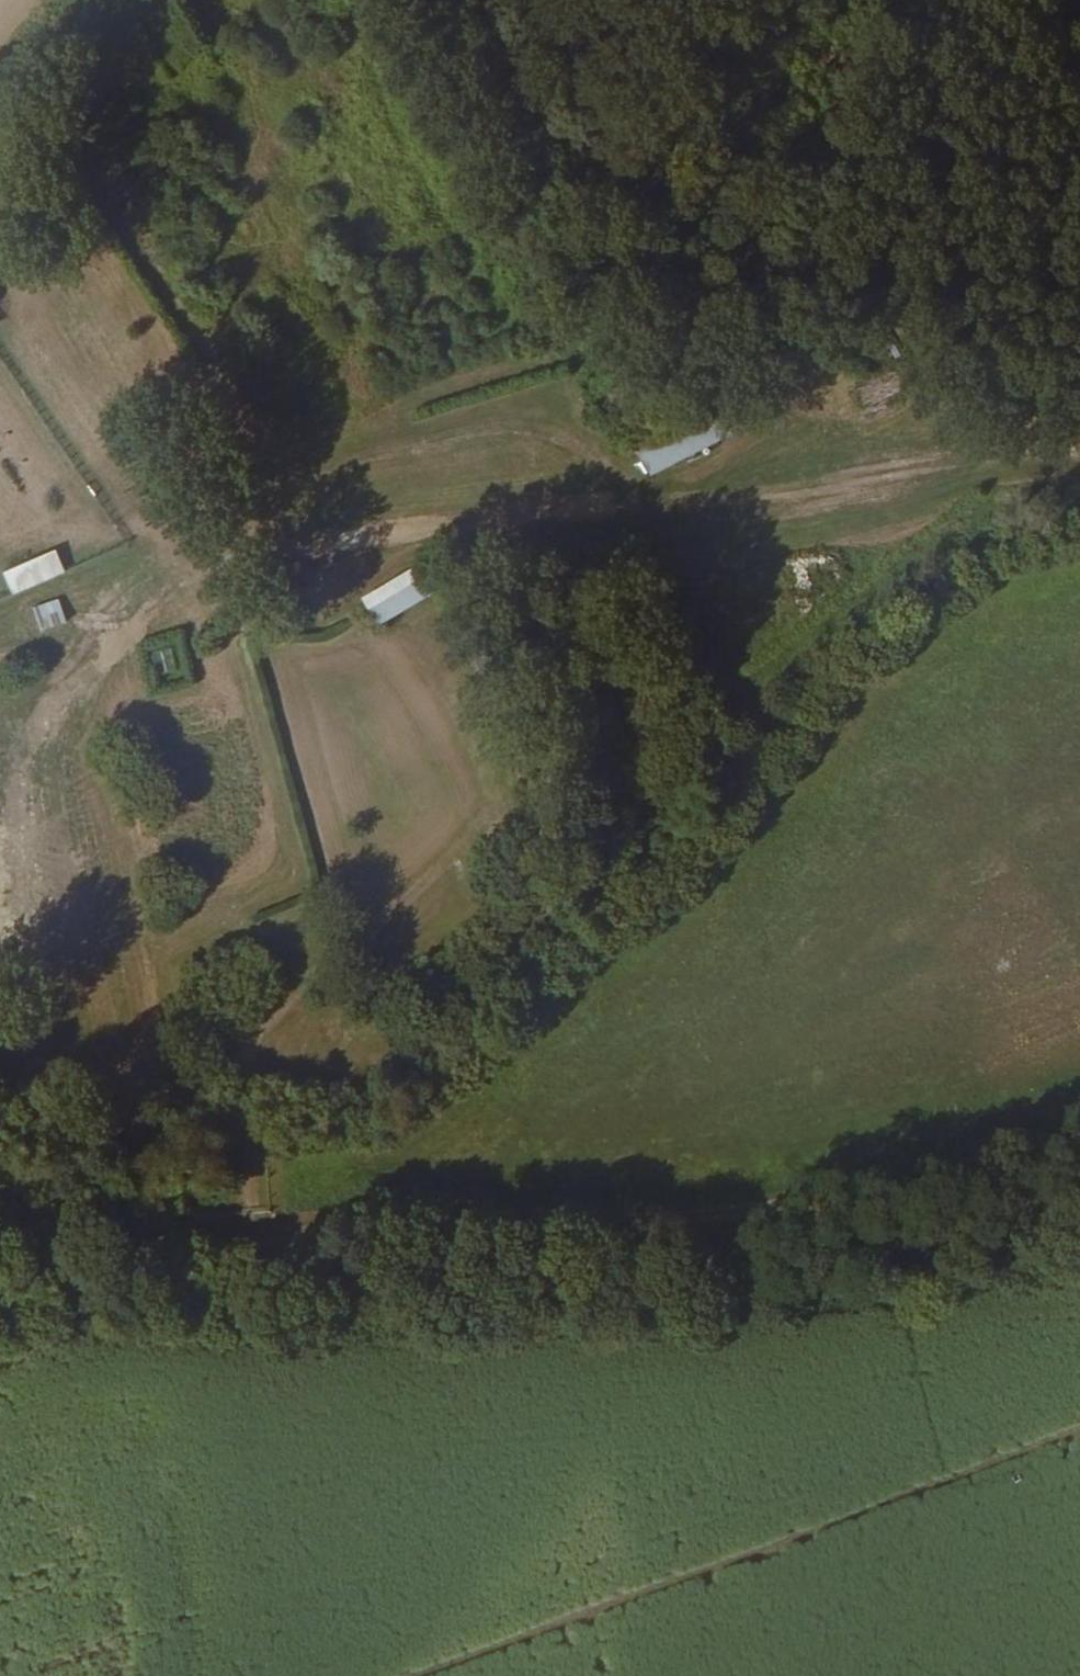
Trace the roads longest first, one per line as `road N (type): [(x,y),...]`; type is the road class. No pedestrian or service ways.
road 1 (track): [(1079,1113),(940,1155),(595,1203),(232,1215),(0,1198)]
road 2 (track): [(0,119),(79,0)]

